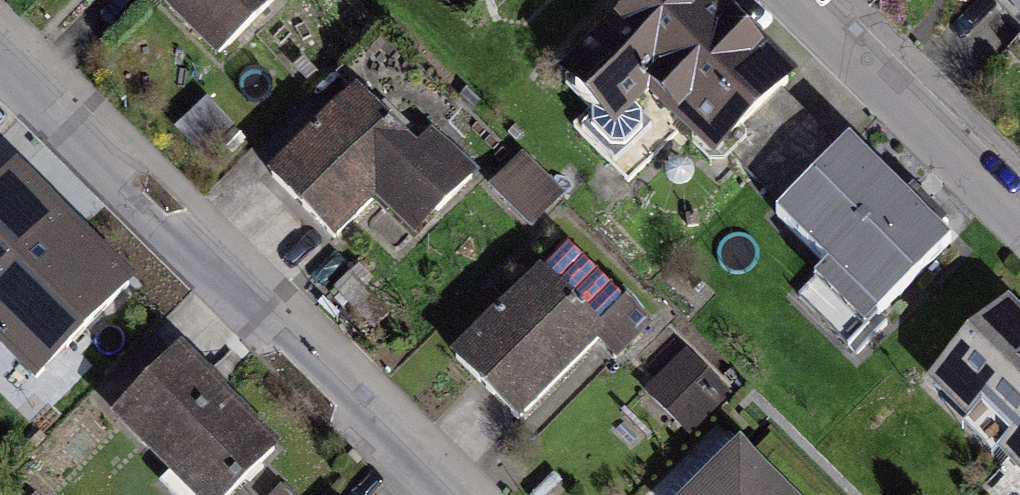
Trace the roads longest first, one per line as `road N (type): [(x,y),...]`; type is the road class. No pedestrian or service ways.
road 1 (residential): [(444,494),(0,59)]
road 2 (residential): [(789,0),(1019,229)]

